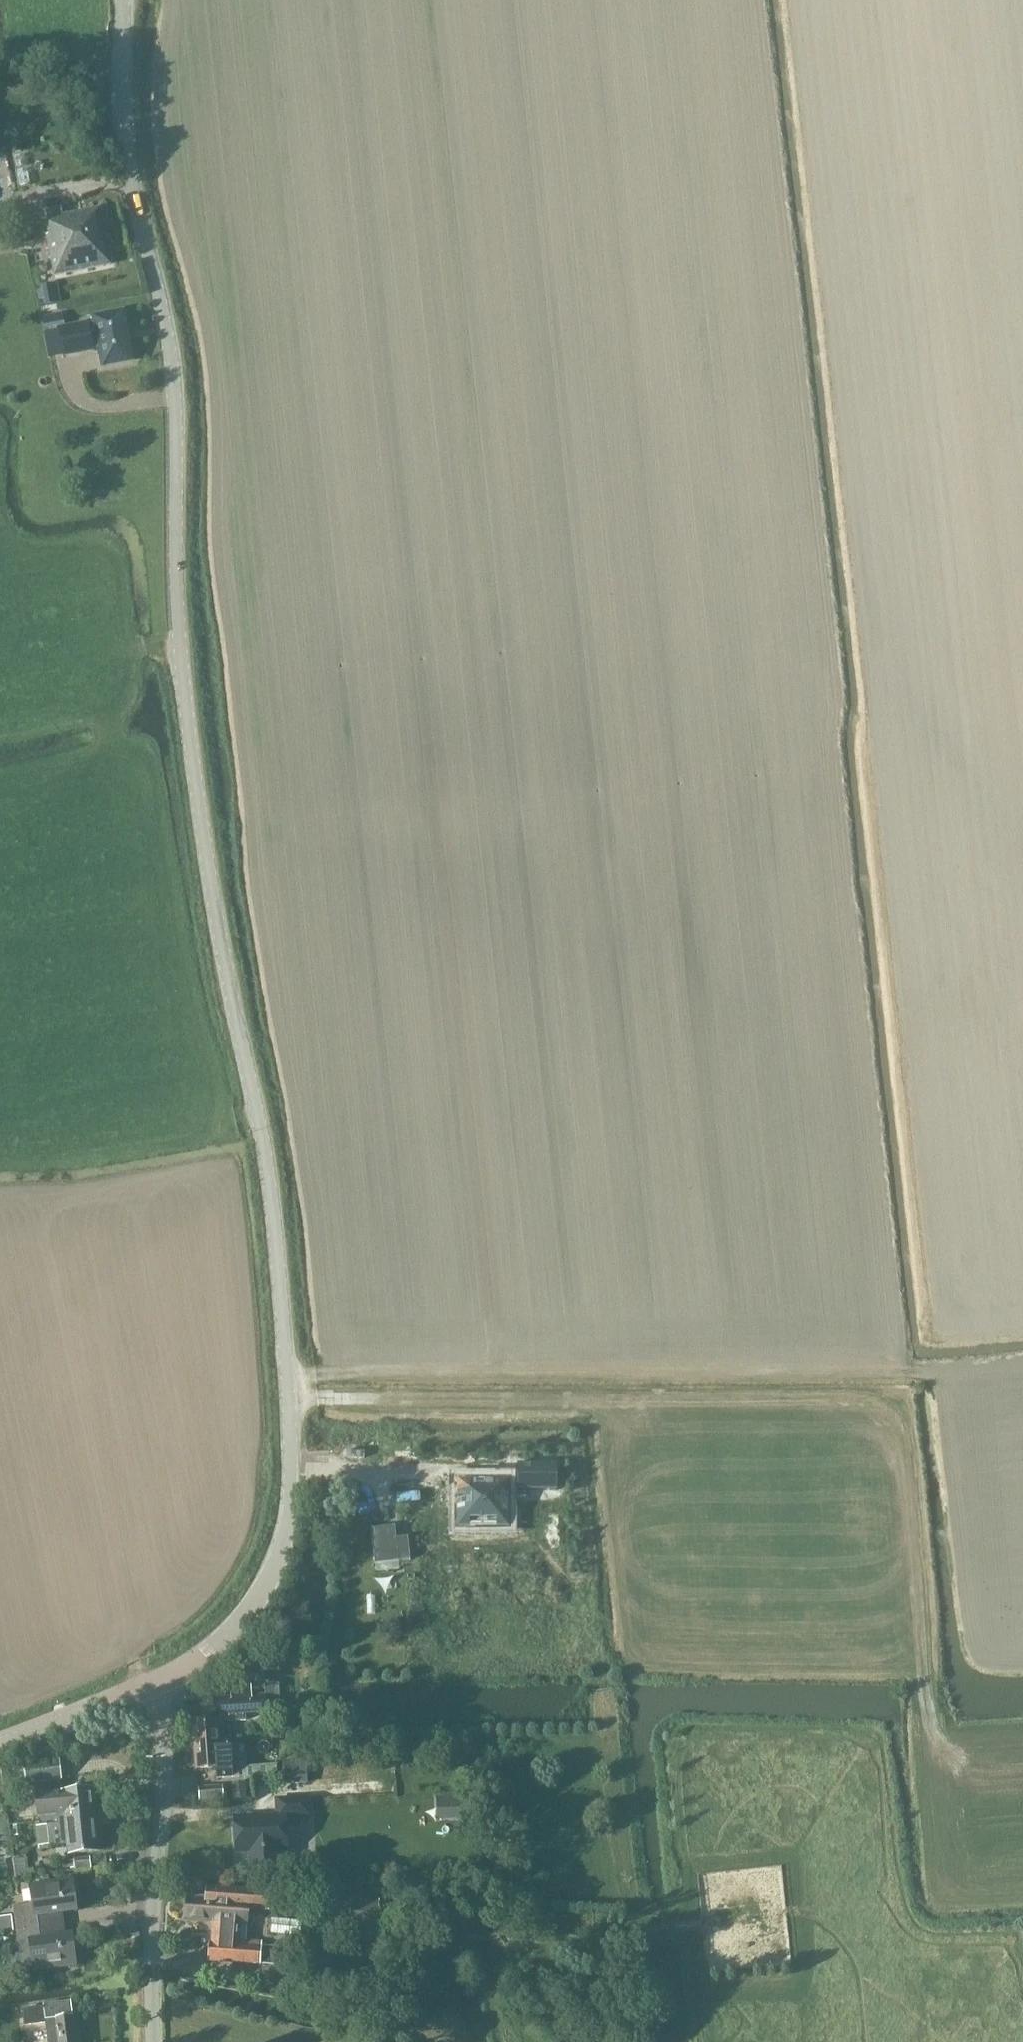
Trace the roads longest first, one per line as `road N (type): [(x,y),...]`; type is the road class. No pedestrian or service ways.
road 1 (tertiary): [(154,1683),(210,1647),(254,1600),(281,1550),(291,1481),(264,1134),(205,857),(179,654),(175,404),(166,327),(124,147),(121,0)]
road 2 (residential): [(152,2041),(164,1757)]
road 3 (tertiary): [(0,1746),(154,1683)]

